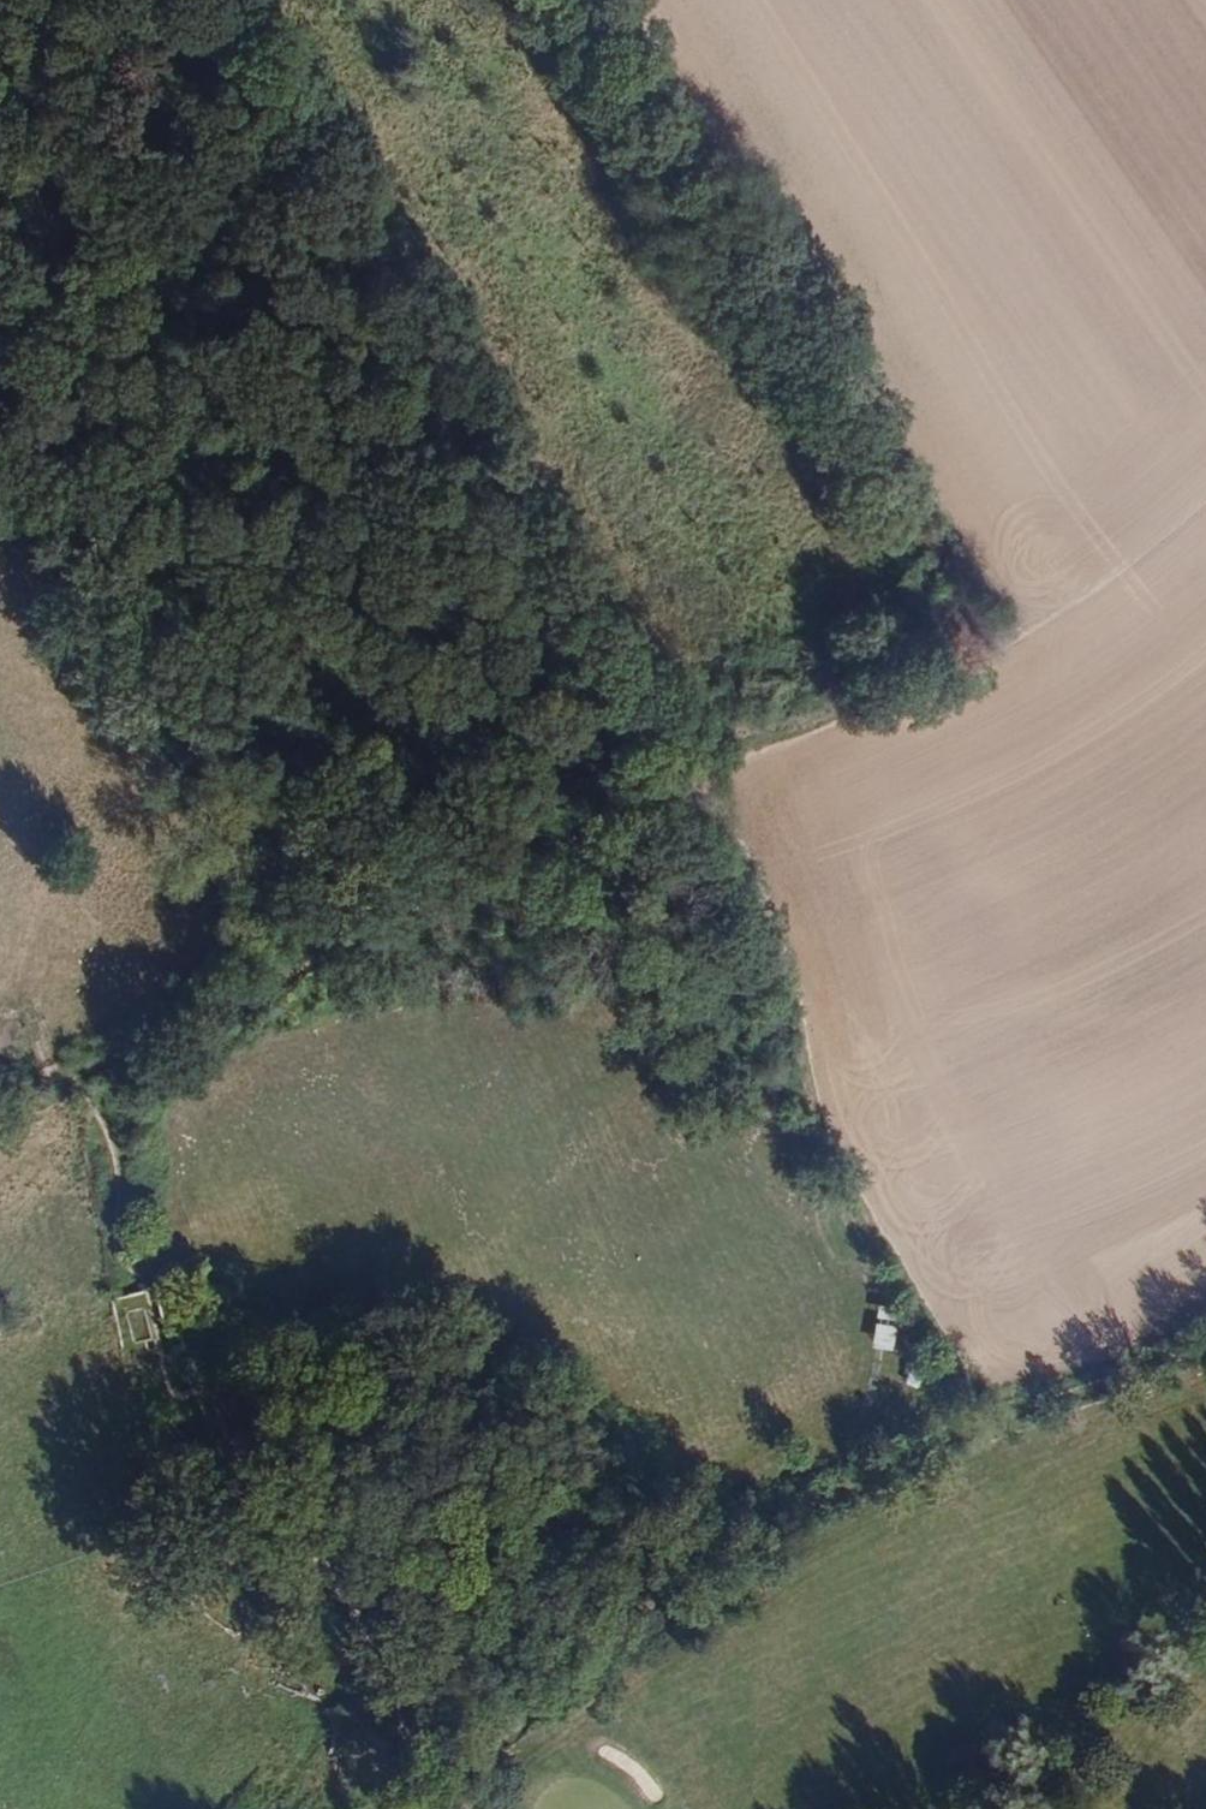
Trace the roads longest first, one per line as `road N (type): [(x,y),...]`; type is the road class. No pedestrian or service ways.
road 1 (track): [(425,1808),(438,1760),(941,1450),(1205,1346)]
road 2 (track): [(712,768),(0,1095)]
road 3 (track): [(1205,501),(1104,591),(954,663),(793,724),(712,768)]

